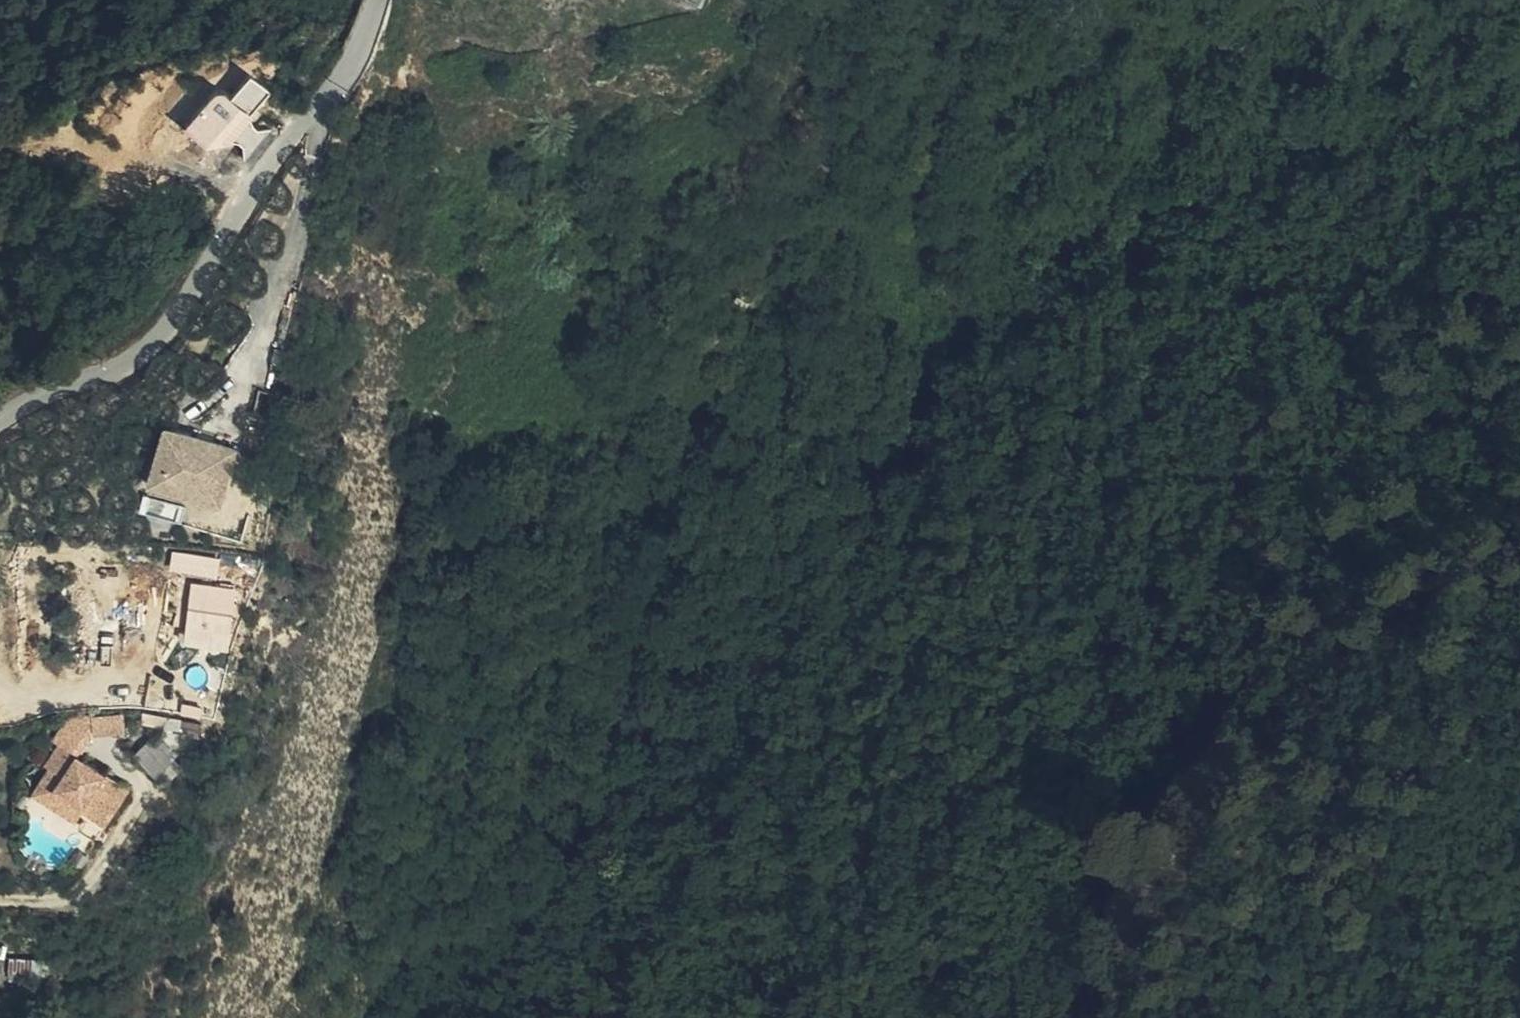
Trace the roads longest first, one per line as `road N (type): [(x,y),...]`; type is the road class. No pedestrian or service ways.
road 1 (unclassified): [(0,410),(109,365),(152,336),(282,139),(357,41),(370,0)]

